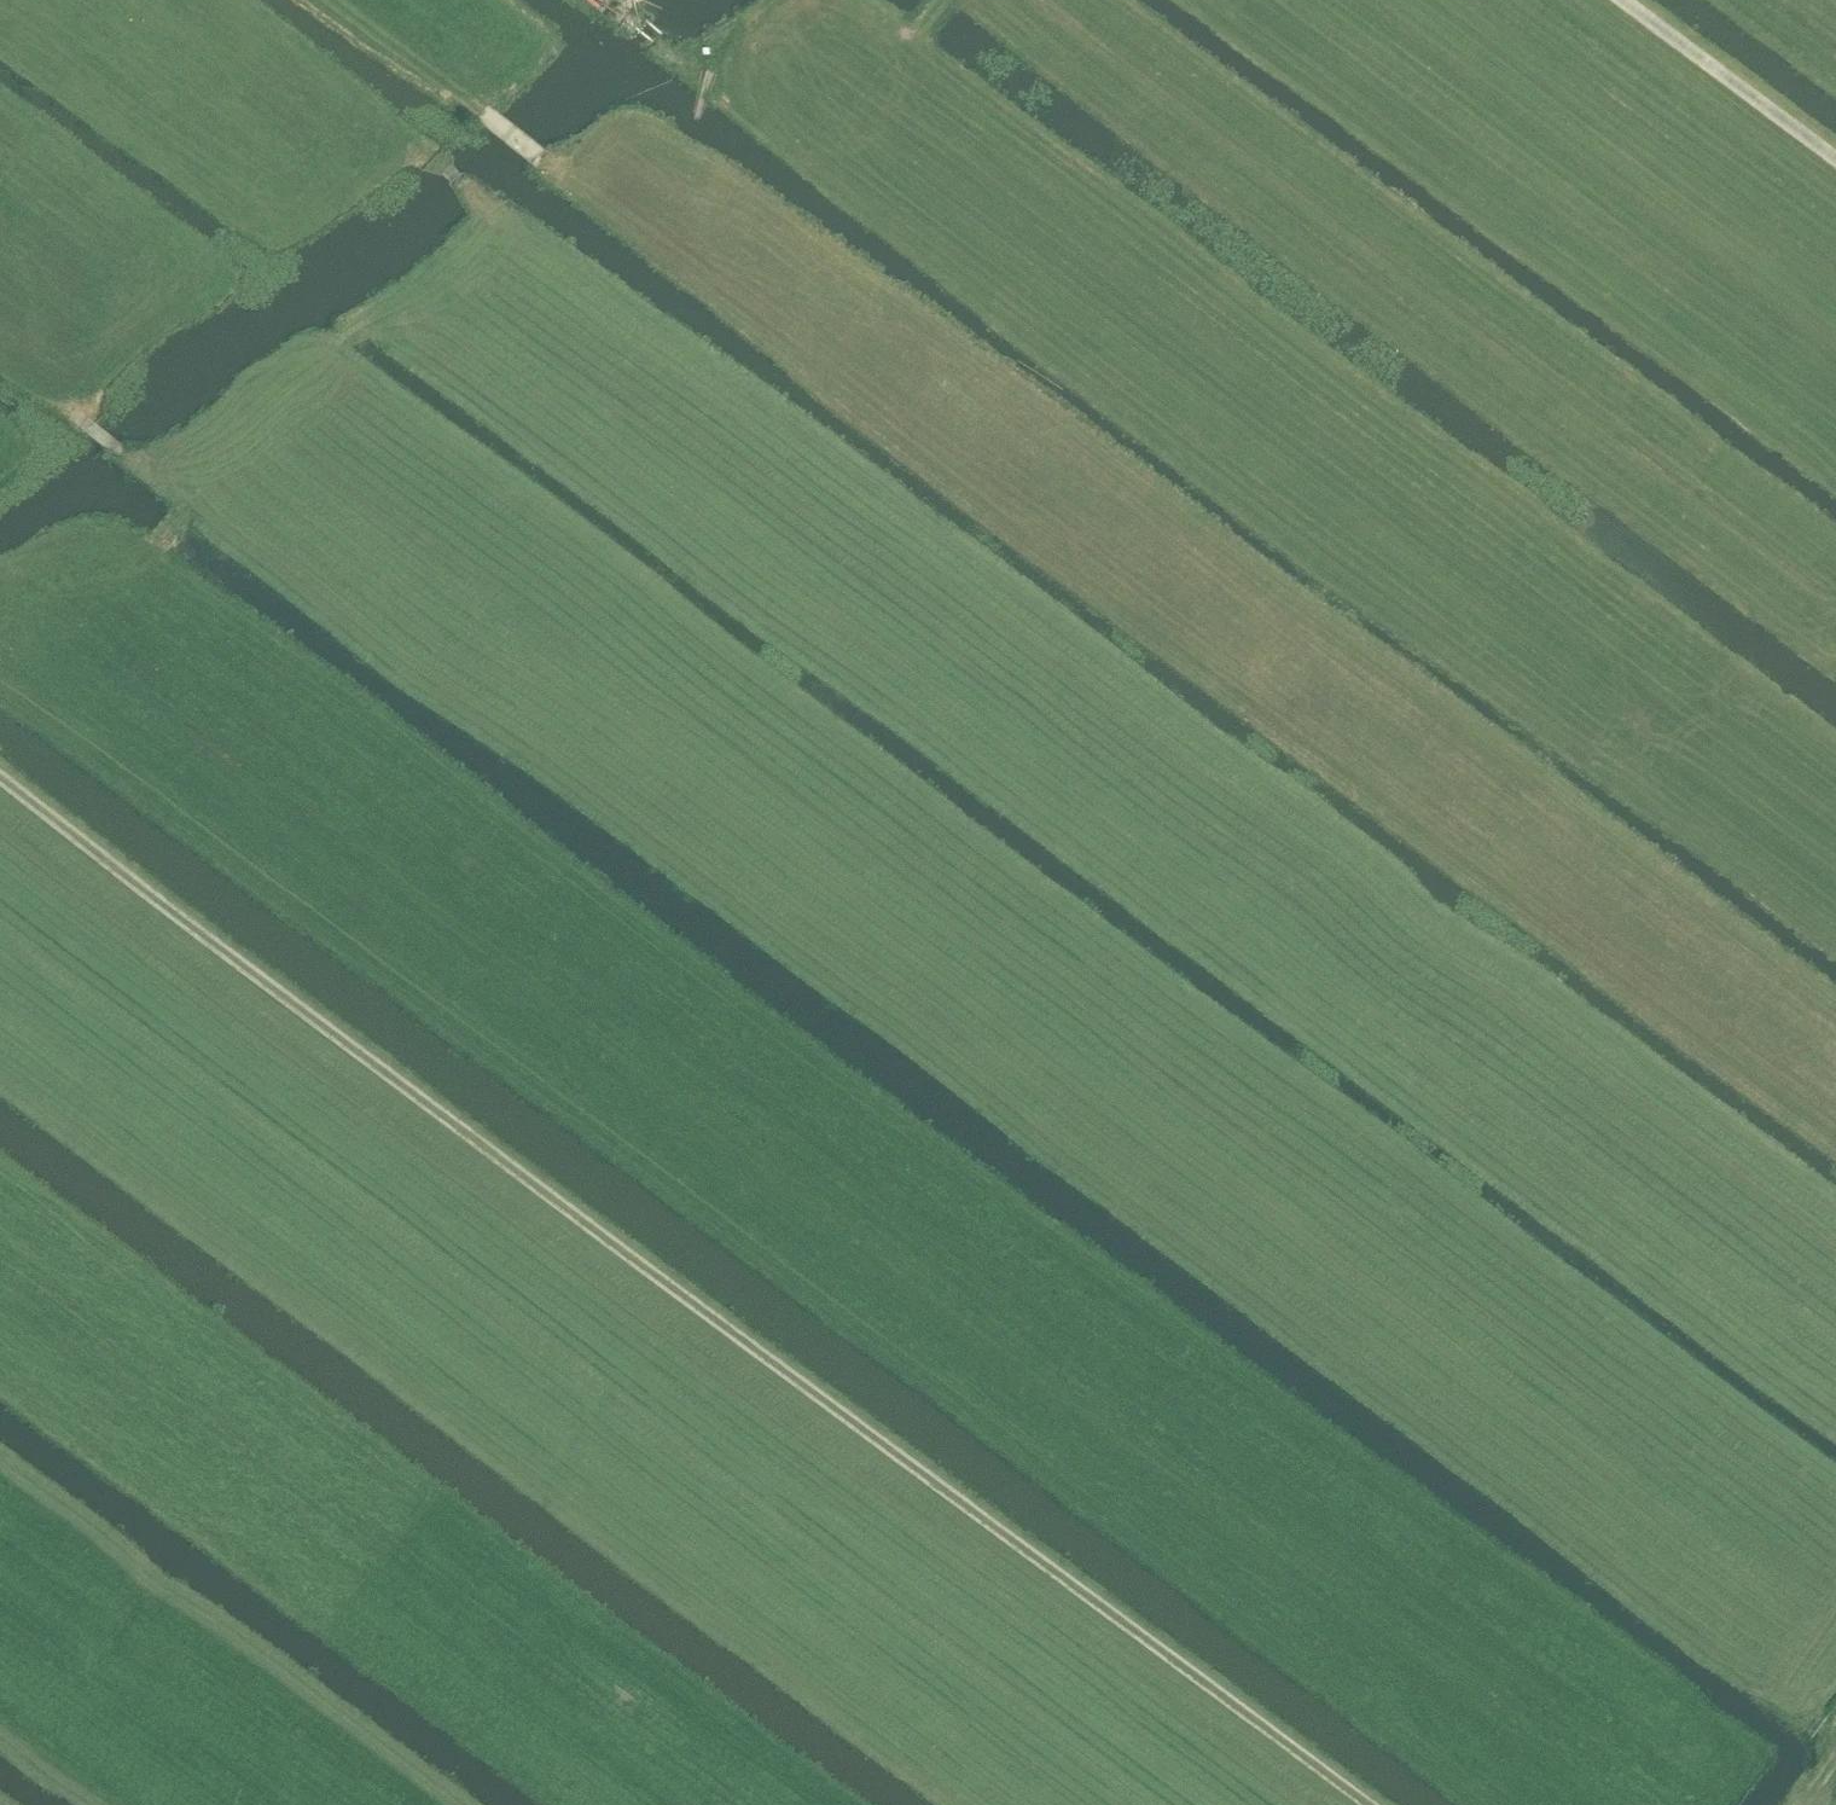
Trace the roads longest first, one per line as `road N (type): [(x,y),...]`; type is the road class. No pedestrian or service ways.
road 1 (track): [(0,589),(144,557),(342,335),(462,263)]
road 2 (track): [(1624,0),(1835,159)]

